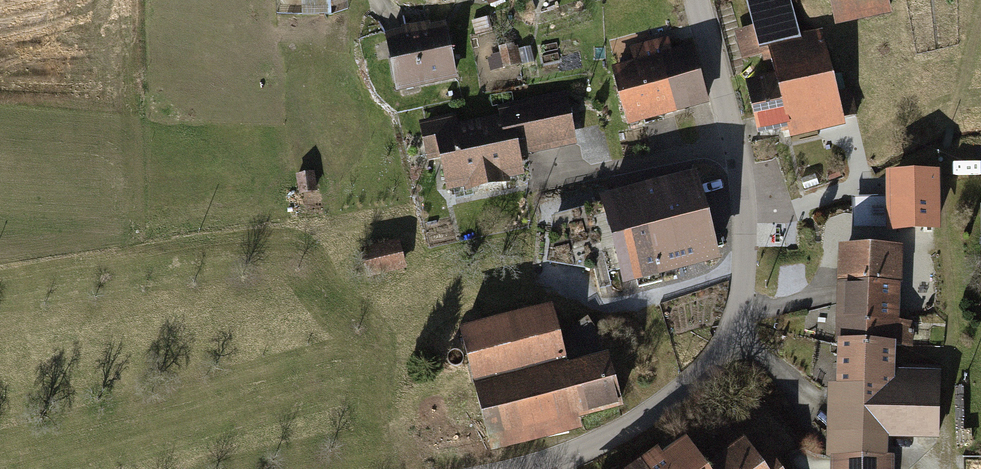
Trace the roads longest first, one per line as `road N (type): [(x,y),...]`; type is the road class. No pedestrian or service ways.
road 1 (tertiary): [(696,0),(742,190),(740,311),(705,372),(662,409),(547,466)]
road 2 (track): [(662,409),(660,361),(644,324),(616,307)]

